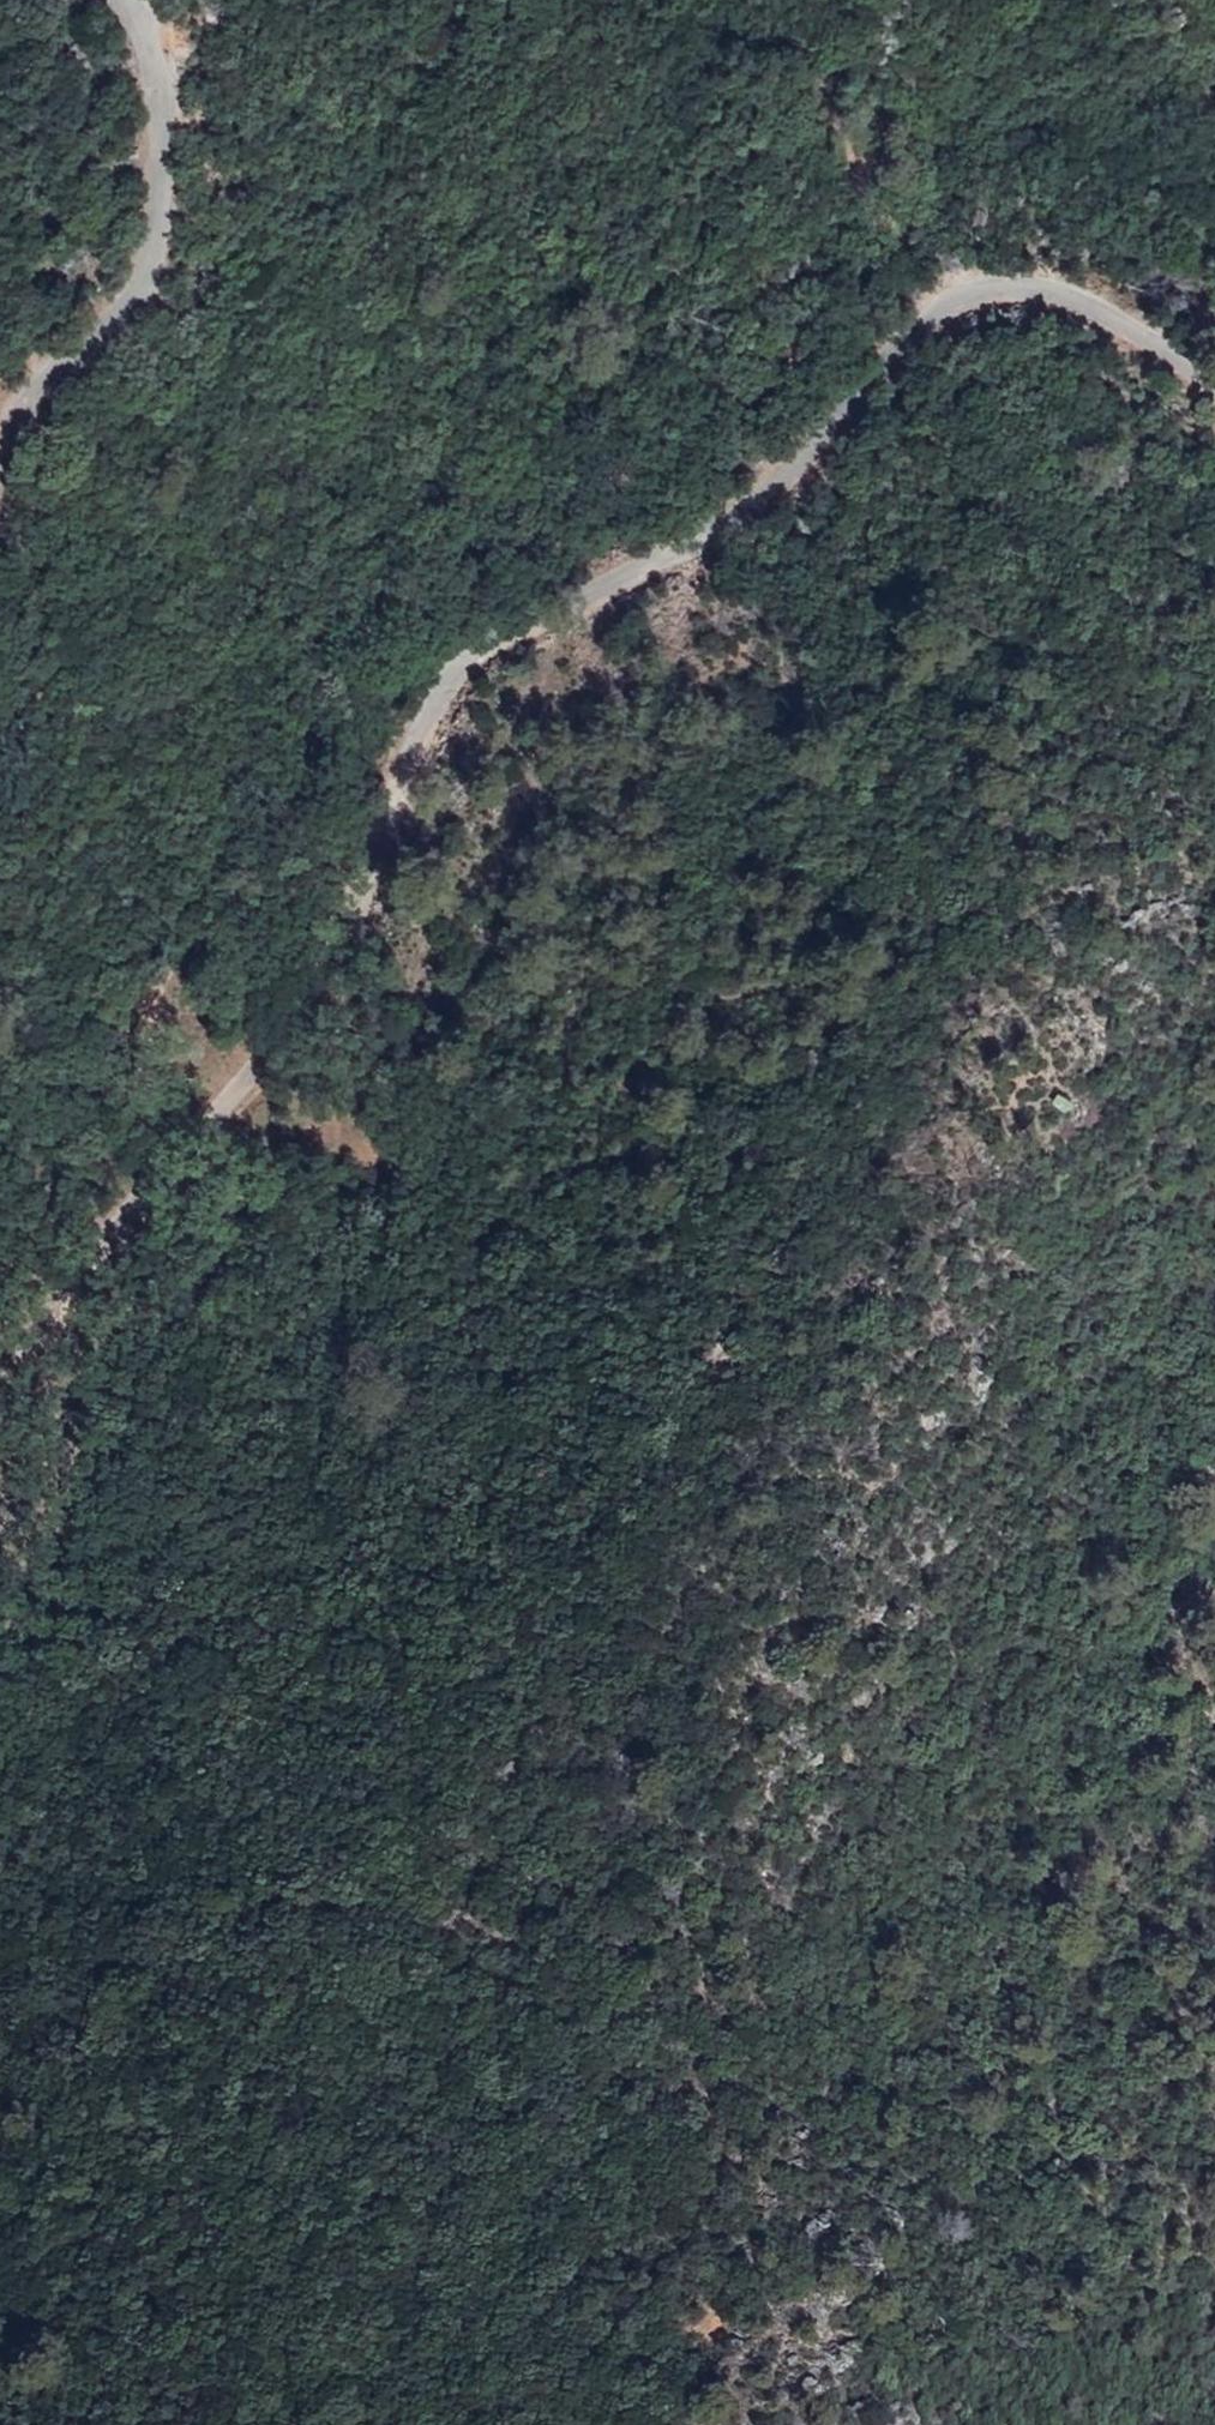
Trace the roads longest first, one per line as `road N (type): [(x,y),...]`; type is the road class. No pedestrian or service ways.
road 1 (unclassified): [(0,1399),(341,939),(398,838),(470,680),(679,554),(806,464),(950,301),(1003,284),(1070,298),(1182,343),(1214,373)]
road 2 (unclassified): [(142,0),(177,80),(167,250),(133,305),(53,391),(13,463),(0,531)]

